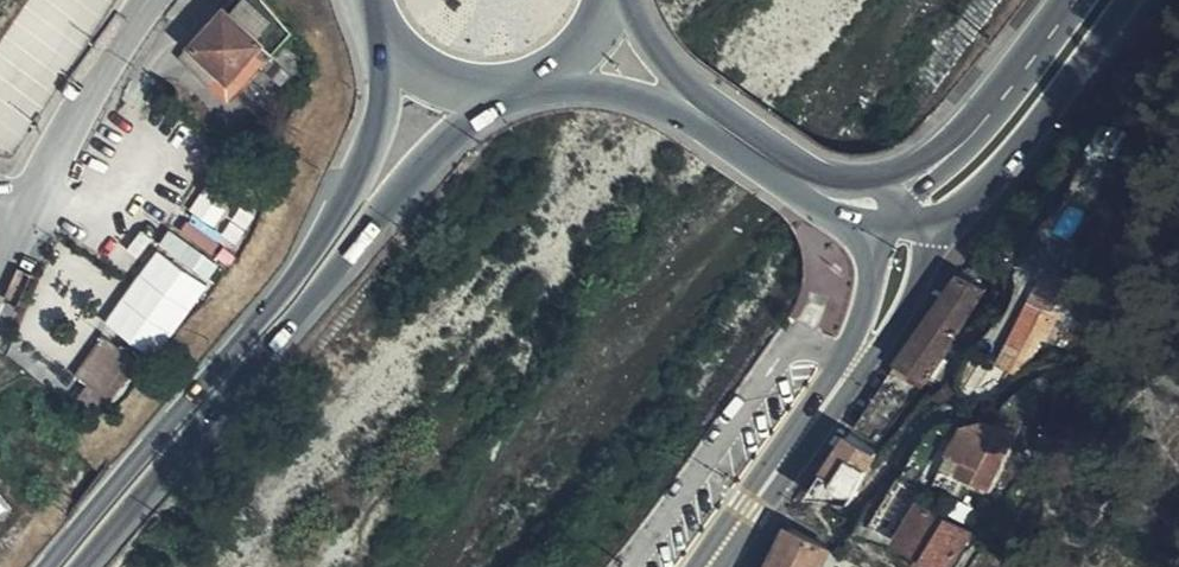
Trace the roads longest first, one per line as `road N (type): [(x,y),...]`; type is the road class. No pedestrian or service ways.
road 1 (primary): [(389,56),(372,155),(328,232),(47,566)]
road 2 (primary): [(88,566),(484,97)]
road 3 (tertiary): [(943,233),(1035,128),(1125,0)]
road 4 (tertiary): [(867,346),(709,566)]
road 5 (tertiary): [(154,0),(23,223)]
road 6 (tertiary): [(1011,89),(924,159),(890,177),(824,190)]
road 7 (tertiary): [(1011,89),(951,165),(894,218)]
road 8 (tertiary): [(546,83),(629,90),(715,117)]
road 9 (tertiary): [(715,117),(634,0)]
road 10 (tertiary): [(867,346),(943,233)]
road 11 (tertiary): [(824,190),(715,117)]
road 12 (tertiary): [(894,218),(867,346)]

